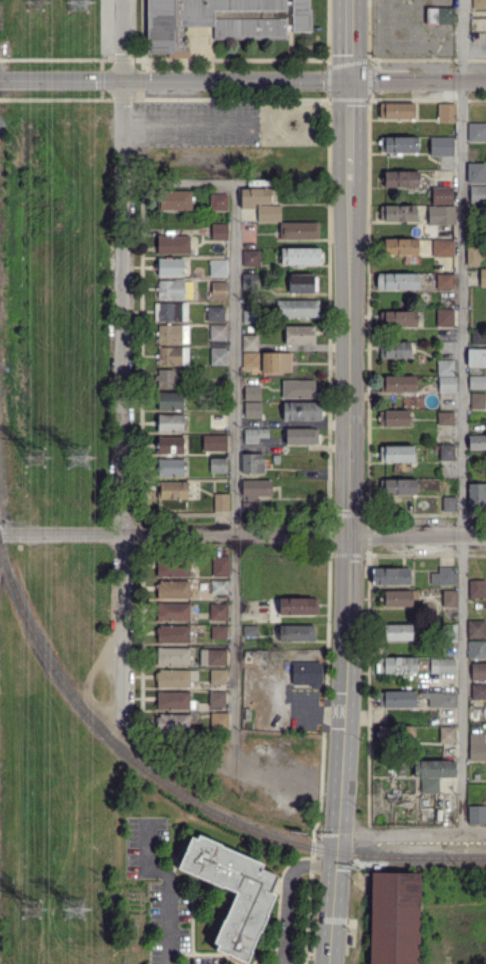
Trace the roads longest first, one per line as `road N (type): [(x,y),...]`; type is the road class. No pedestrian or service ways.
road 1 (residential): [(119,726),(123,0)]
road 2 (tertiary): [(0,78),(485,80)]
road 3 (residential): [(0,533),(485,534)]
road 4 (secondary): [(350,179),(350,534)]
road 5 (secondary): [(350,534),(340,831)]
road 6 (secondary): [(340,831),(330,963)]

